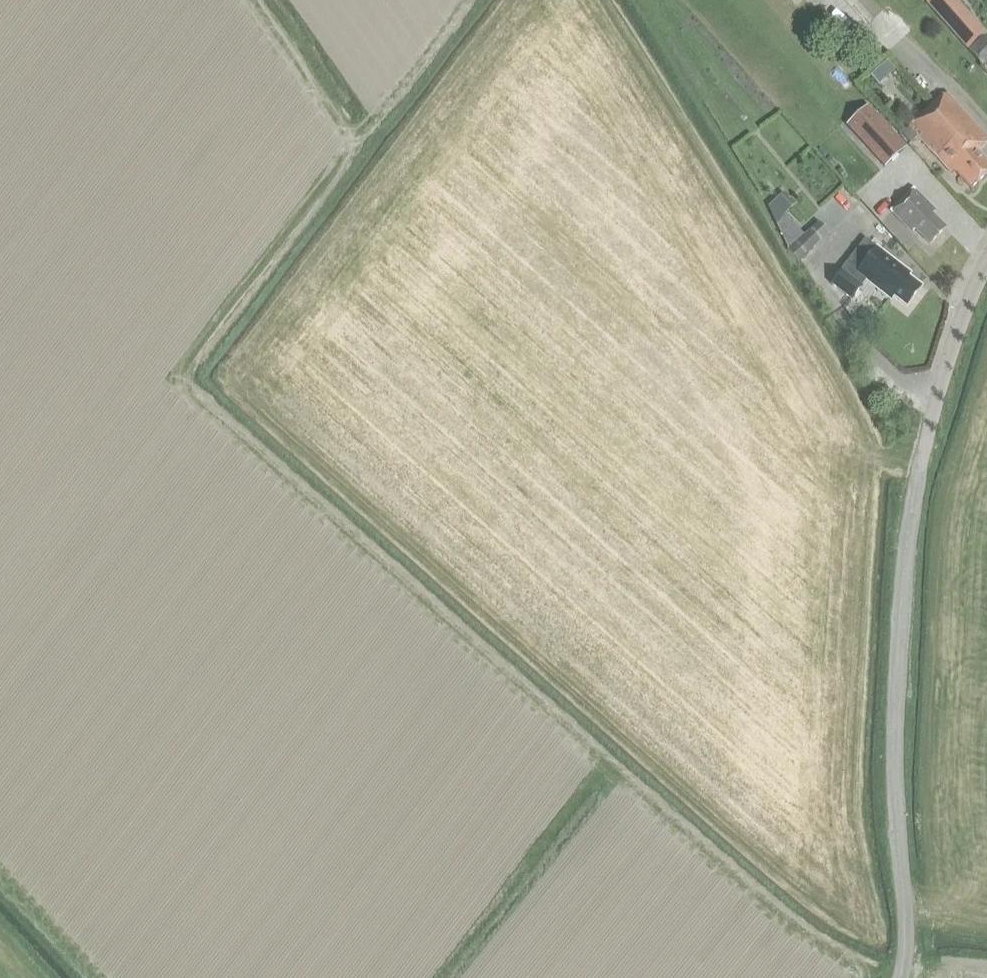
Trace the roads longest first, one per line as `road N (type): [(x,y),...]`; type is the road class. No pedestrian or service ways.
road 1 (track): [(917,479),(897,669),(896,818),(907,932),(900,977)]
road 2 (residential): [(986,260),(963,313),(917,479)]

